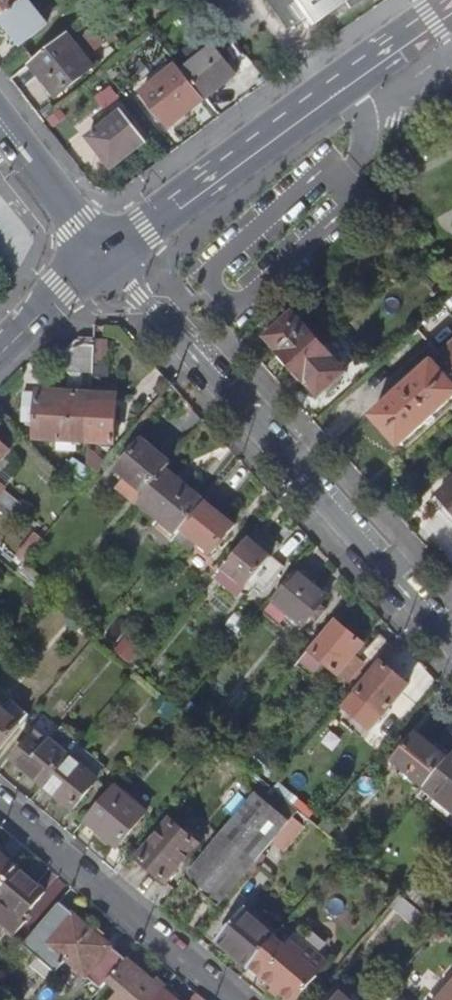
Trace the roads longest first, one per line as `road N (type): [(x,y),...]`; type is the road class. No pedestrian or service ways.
road 1 (residential): [(102,254),(451,644)]
road 2 (tertiary): [(451,4),(102,254)]
road 3 (residential): [(0,798),(238,999)]
road 4 (tertiary): [(102,254),(0,121)]
road 5 (tertiary): [(102,254),(0,355)]

